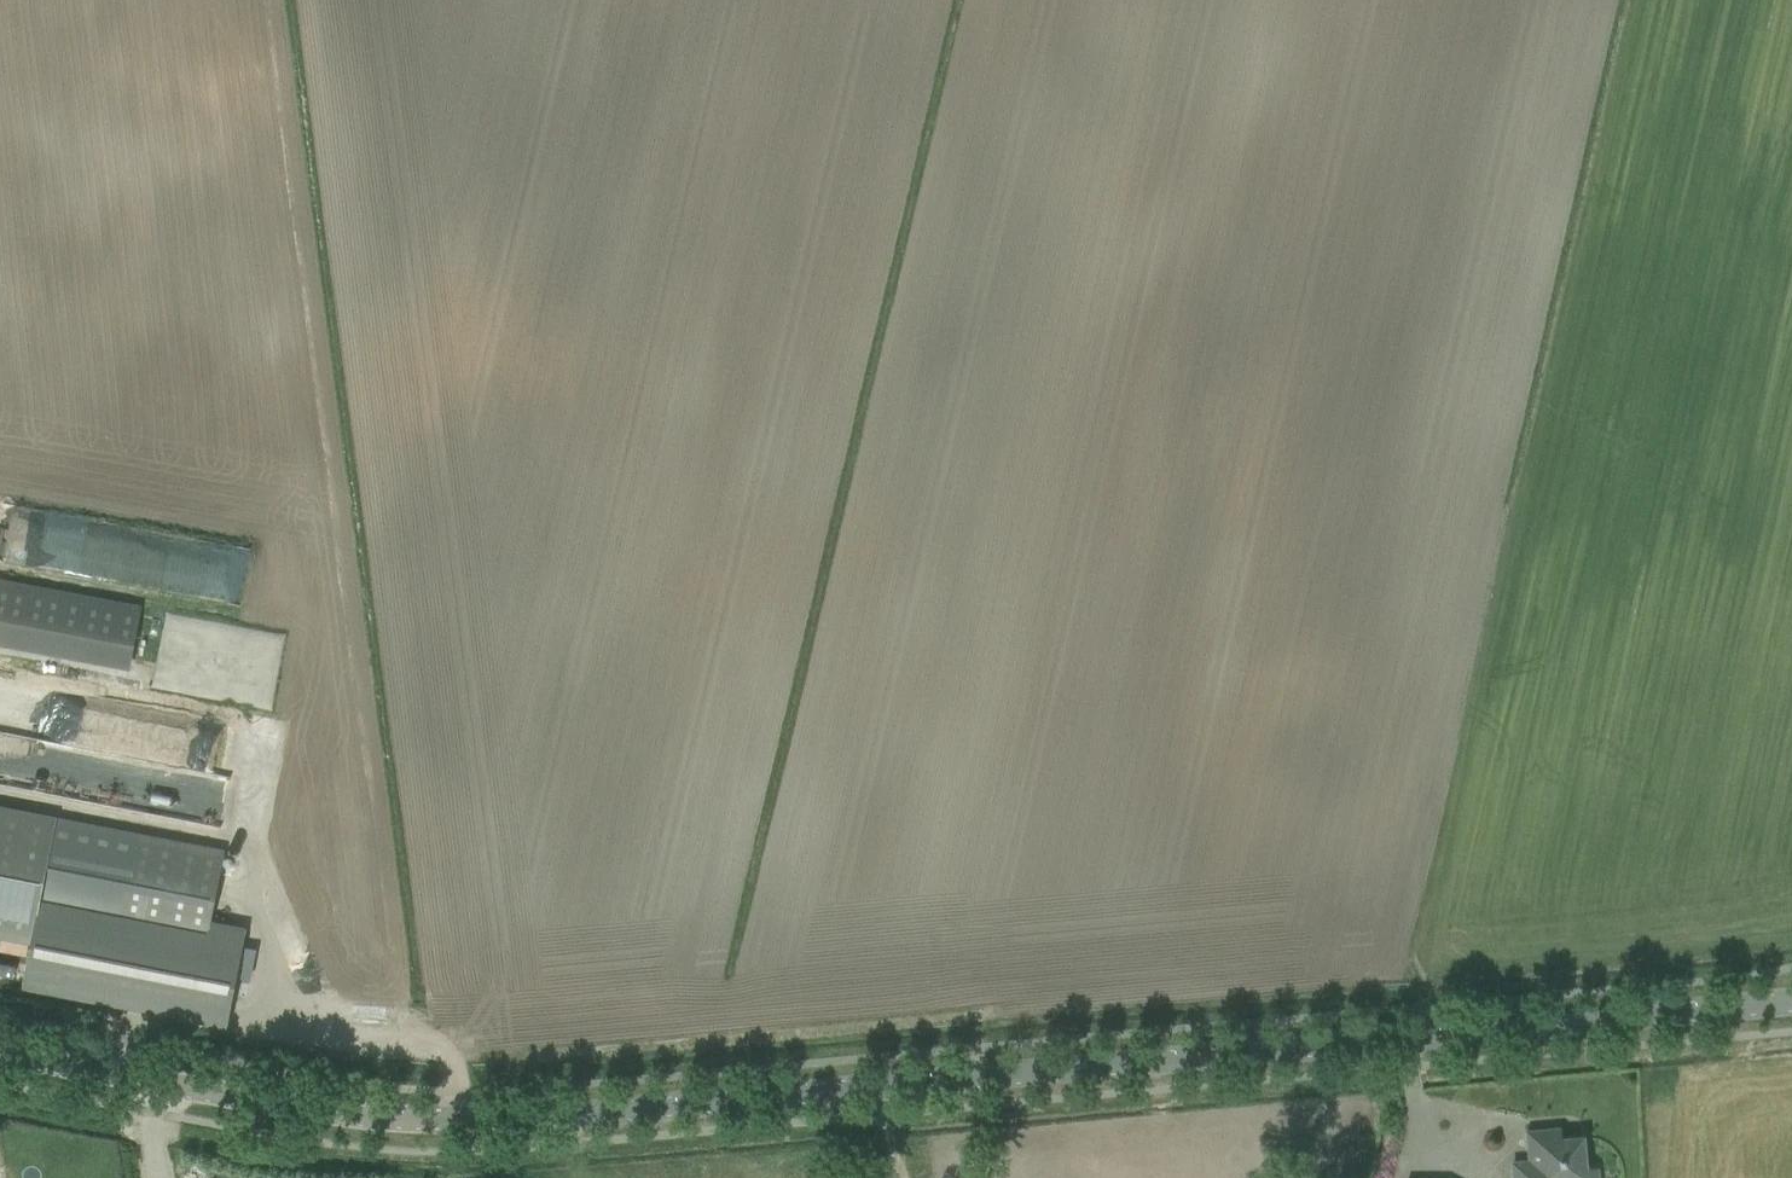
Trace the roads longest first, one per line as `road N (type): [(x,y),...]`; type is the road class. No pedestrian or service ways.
road 1 (tertiary): [(431,1120),(609,1113),(1791,1002)]
road 2 (tertiary): [(431,1120),(308,1108),(0,1048)]

